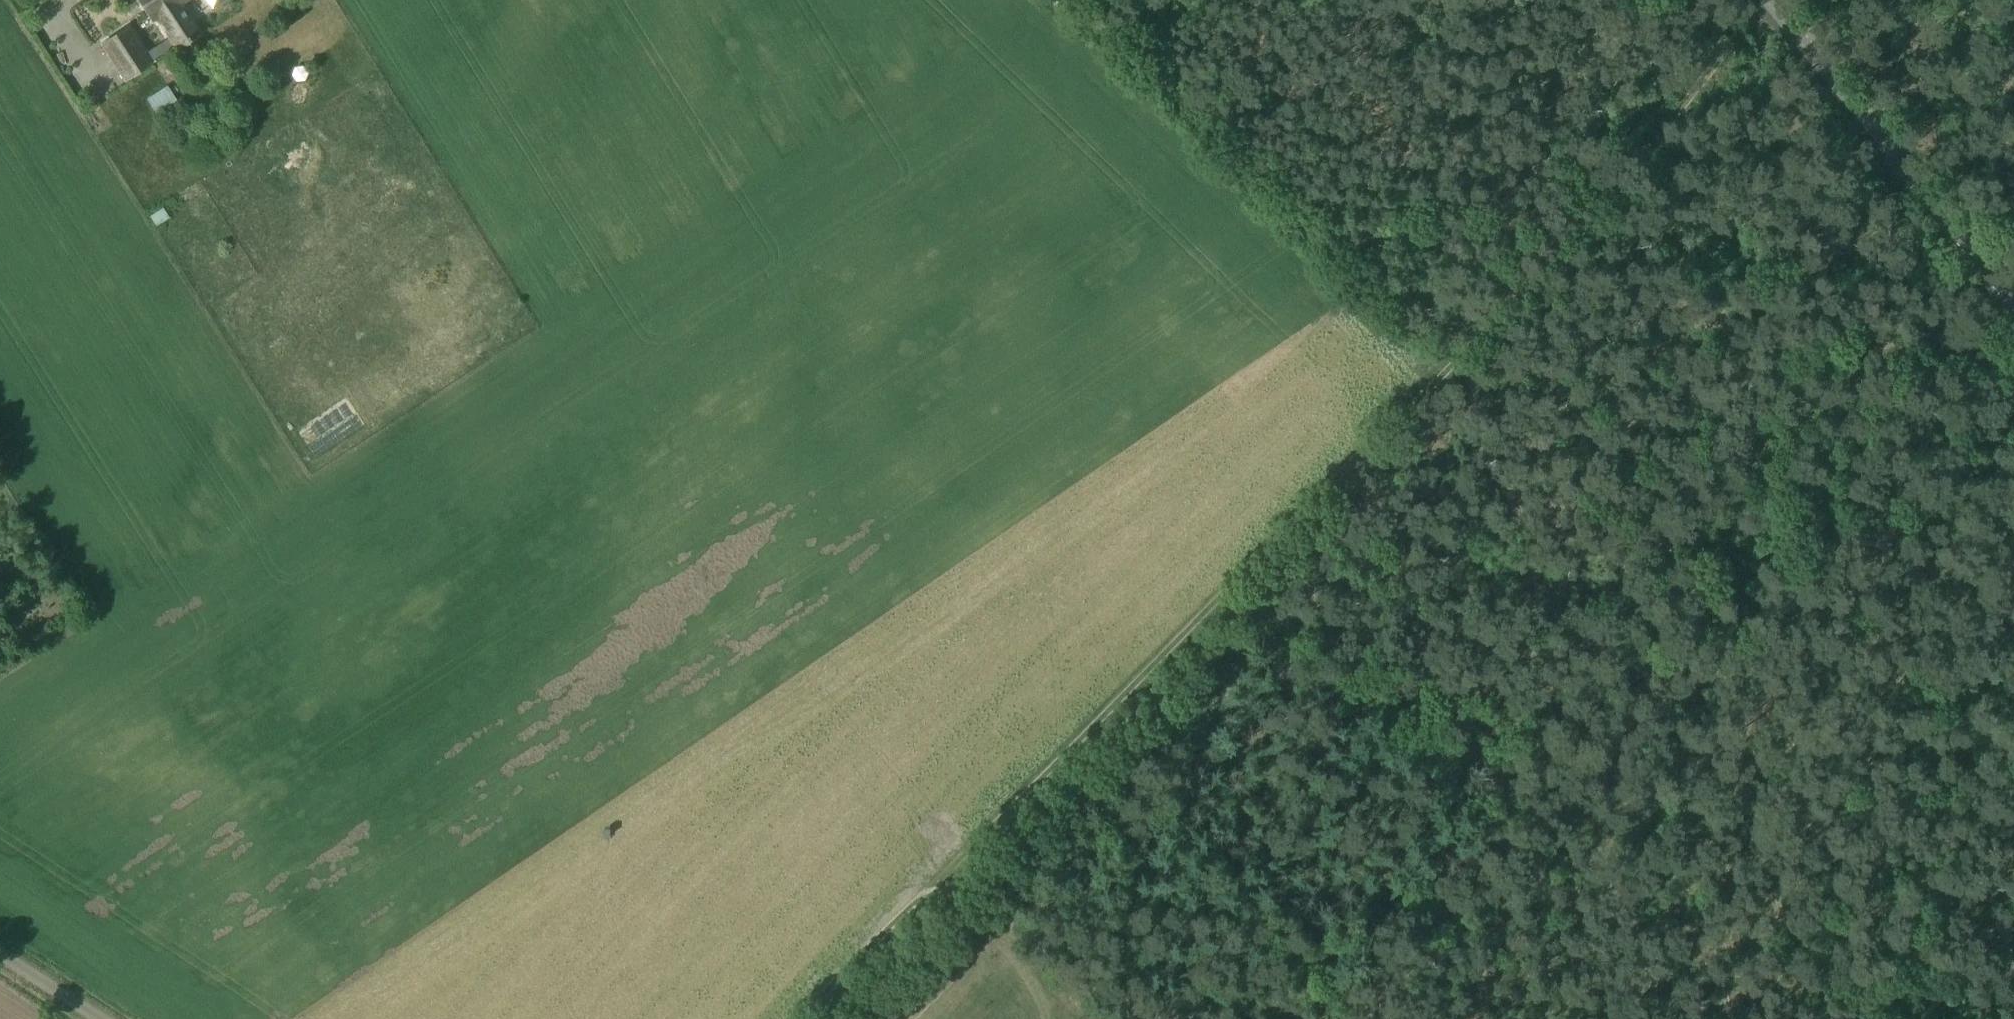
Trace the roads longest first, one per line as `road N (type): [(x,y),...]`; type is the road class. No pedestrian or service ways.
road 1 (track): [(1770,8),(1444,370),(802,1018)]
road 2 (unclassified): [(2013,290),(1763,0)]

